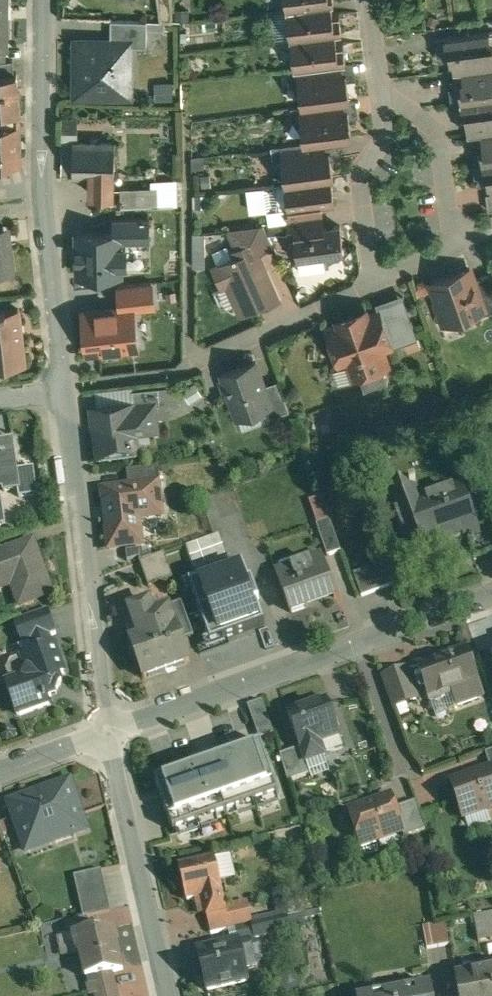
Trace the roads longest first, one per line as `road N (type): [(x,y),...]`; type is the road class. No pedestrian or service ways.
road 1 (residential): [(491,598),(109,733)]
road 2 (residential): [(44,0),(42,198),(63,383)]
road 3 (residential): [(63,383),(109,733)]
road 4 (residential): [(109,733),(168,995)]
road 5 (residential): [(373,282),(359,177),(389,130),(383,88)]
road 6 (residential): [(188,368),(373,282)]
road 7 (residential): [(455,244),(438,130),(383,88)]

